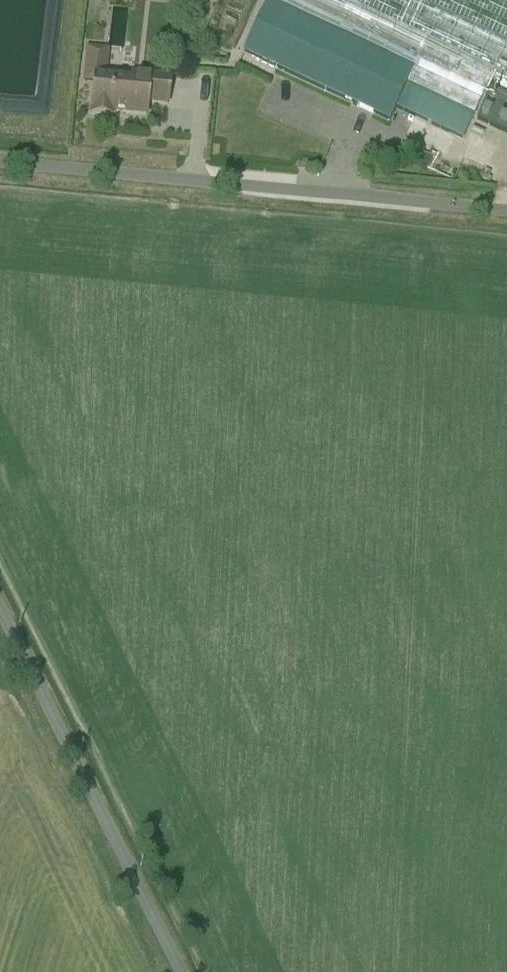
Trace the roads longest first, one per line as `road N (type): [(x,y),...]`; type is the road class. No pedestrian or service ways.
road 1 (unclassified): [(506,213),(0,163)]
road 2 (unclassified): [(0,601),(182,971)]

